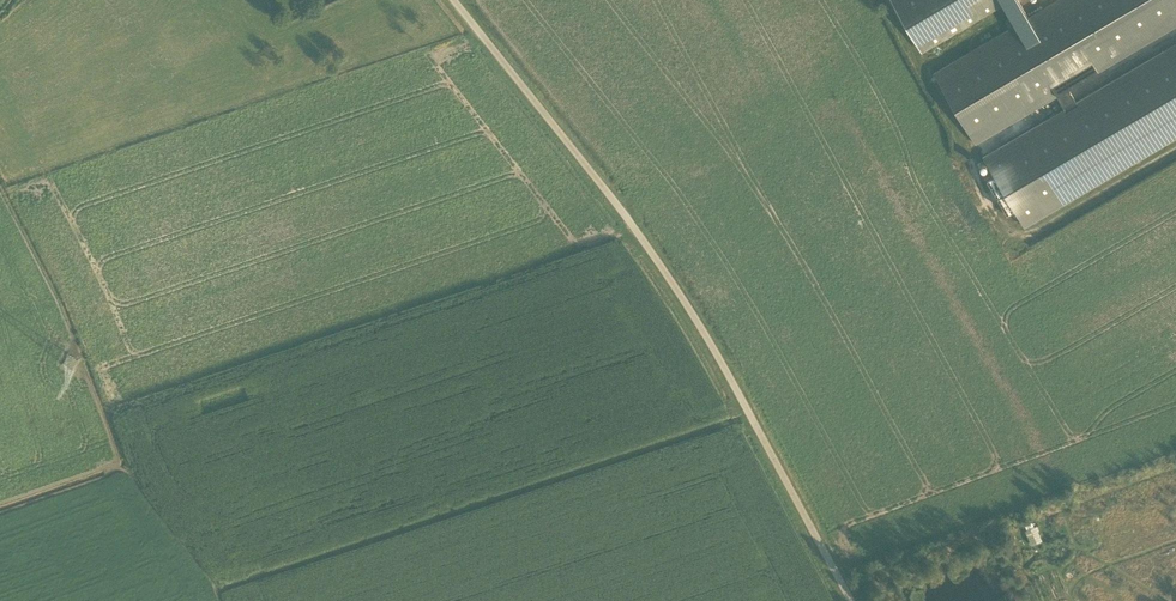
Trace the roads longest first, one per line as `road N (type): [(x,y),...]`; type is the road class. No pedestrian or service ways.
road 1 (unclassified): [(852,600),(657,256),(455,0)]

